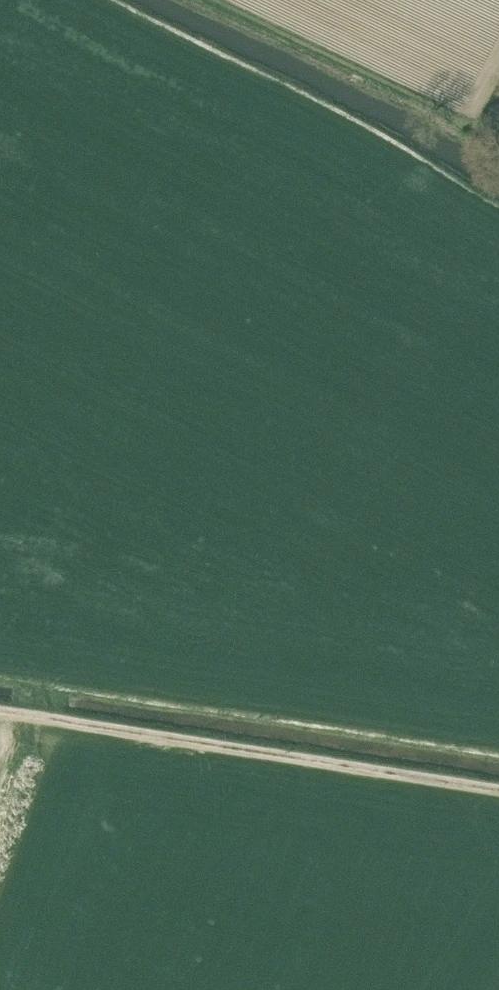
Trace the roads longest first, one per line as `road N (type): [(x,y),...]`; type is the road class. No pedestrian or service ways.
road 1 (track): [(0,712),(498,789)]

